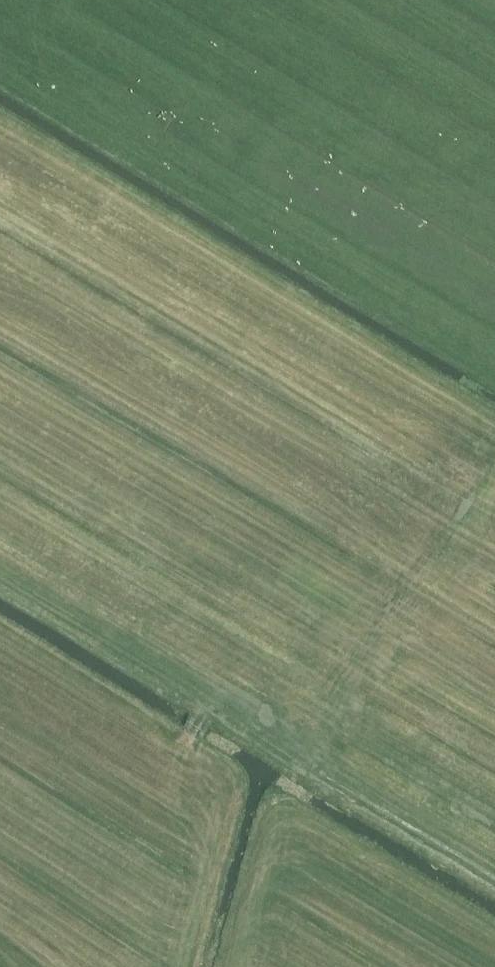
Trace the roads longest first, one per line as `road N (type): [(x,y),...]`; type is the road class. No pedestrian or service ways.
road 1 (track): [(494,881),(322,769),(261,707),(228,699),(208,708),(184,748)]

